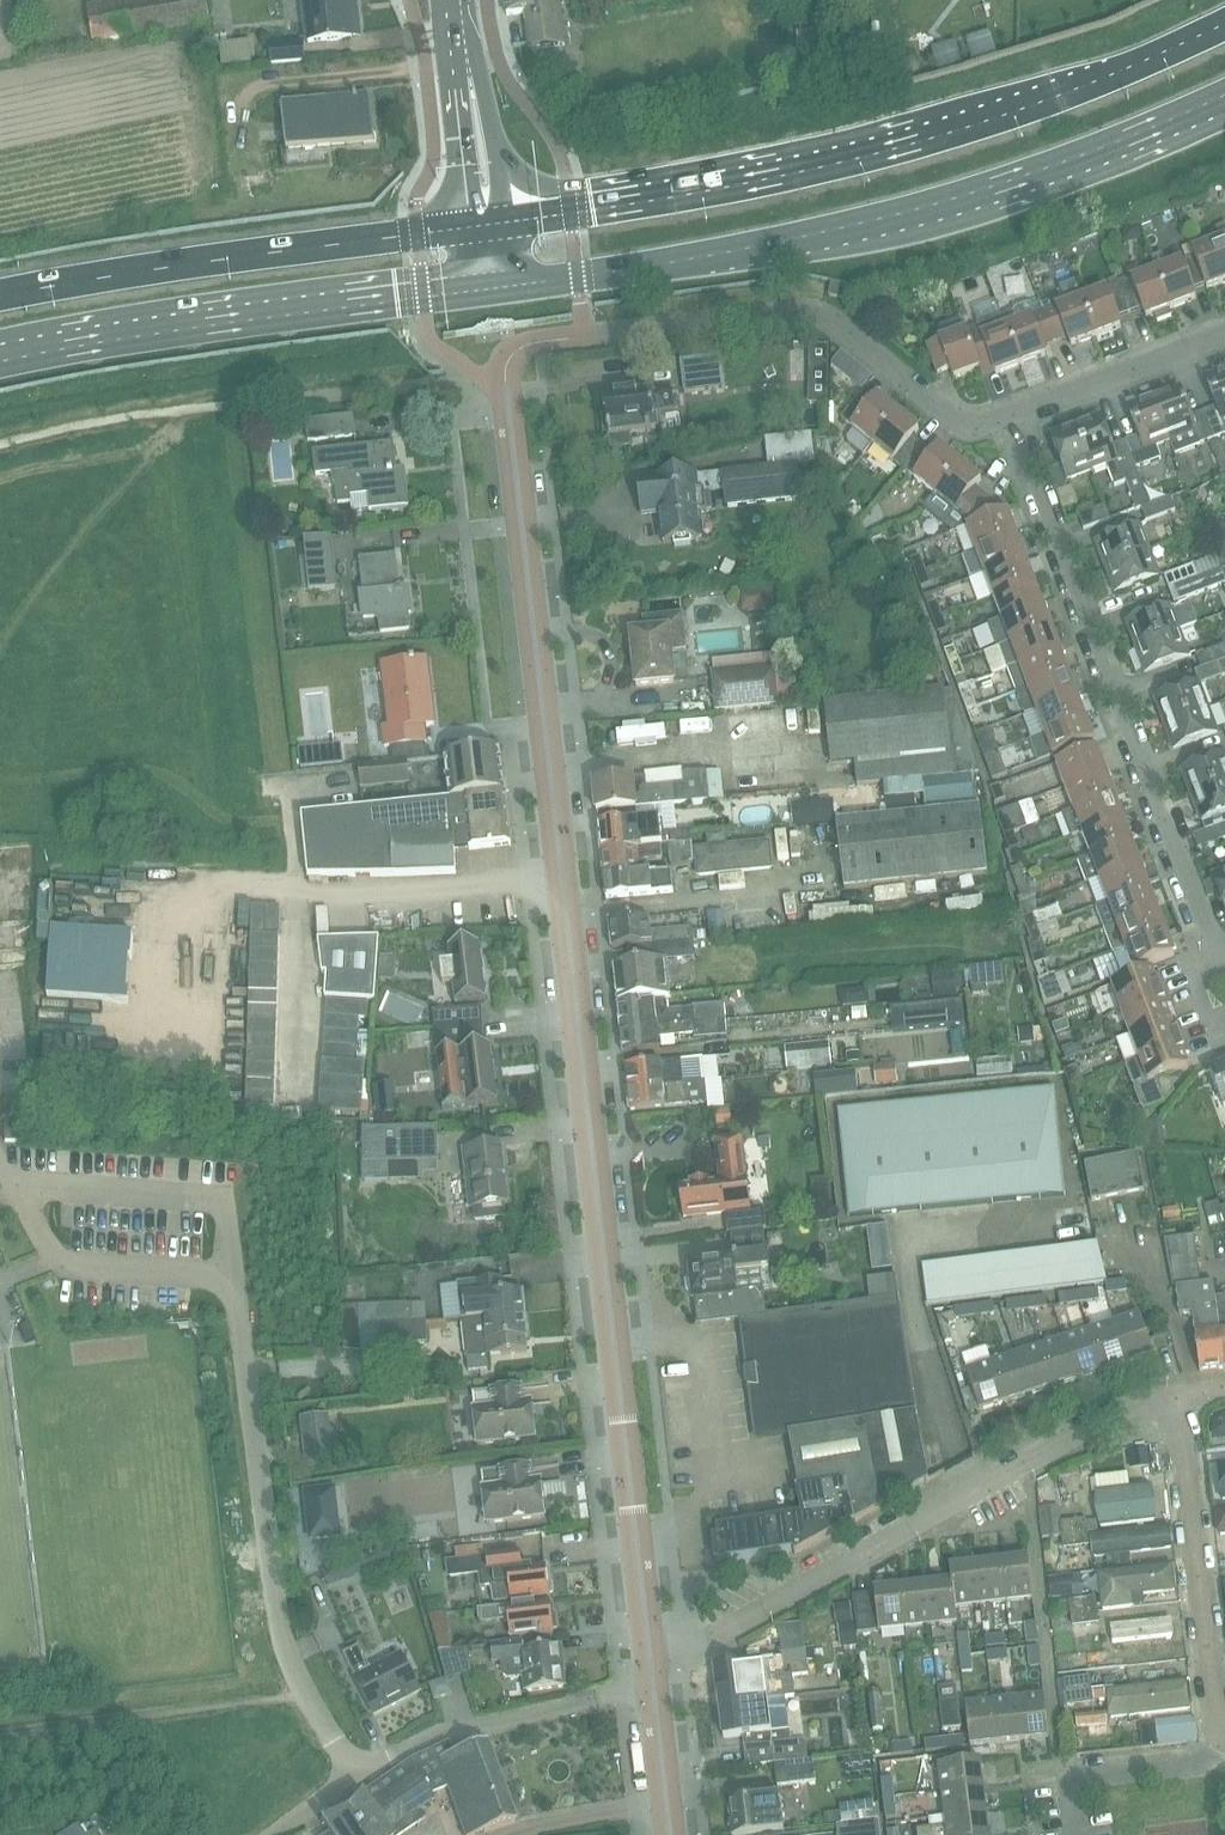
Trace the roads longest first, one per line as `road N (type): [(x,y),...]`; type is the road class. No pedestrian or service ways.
road 1 (residential): [(654,1686),(502,381),(507,361),(553,339),(809,313),(963,427),(1006,417)]
road 2 (primary): [(1224,20),(1067,92),(868,154),(670,198),(505,222)]
road 3 (primary): [(537,282),(732,252),(912,209),(1020,177),(1224,91)]
road 4 (residential): [(654,1686),(711,1636),(1100,1423),(1172,1396)]
road 5 (residential): [(1218,947),(1201,931),(1006,417)]
road 6 (residential): [(236,1282),(280,1641),(303,1700),(357,1772)]
road 7 (track): [(0,455),(201,408),(484,380)]
road 8 (primary): [(469,227),(0,296)]
road 9 (primary): [(0,363),(159,333),(437,296)]
road 10 (residential): [(1172,1396),(1217,1750)]
road 11 (residential): [(357,1772),(462,1724),(654,1686)]
road 12 (track): [(303,1700),(0,1739)]
road 13 (residential): [(1006,417),(1224,339)]
road 14 (residential): [(1068,1834),(1070,1788),(1200,1771),(1217,1750)]
road 15 (secondary): [(467,68),(458,102),(469,227)]
road 16 (secondary): [(505,222),(496,135),(467,68)]
road 17 (residential): [(671,1834),(654,1686)]

